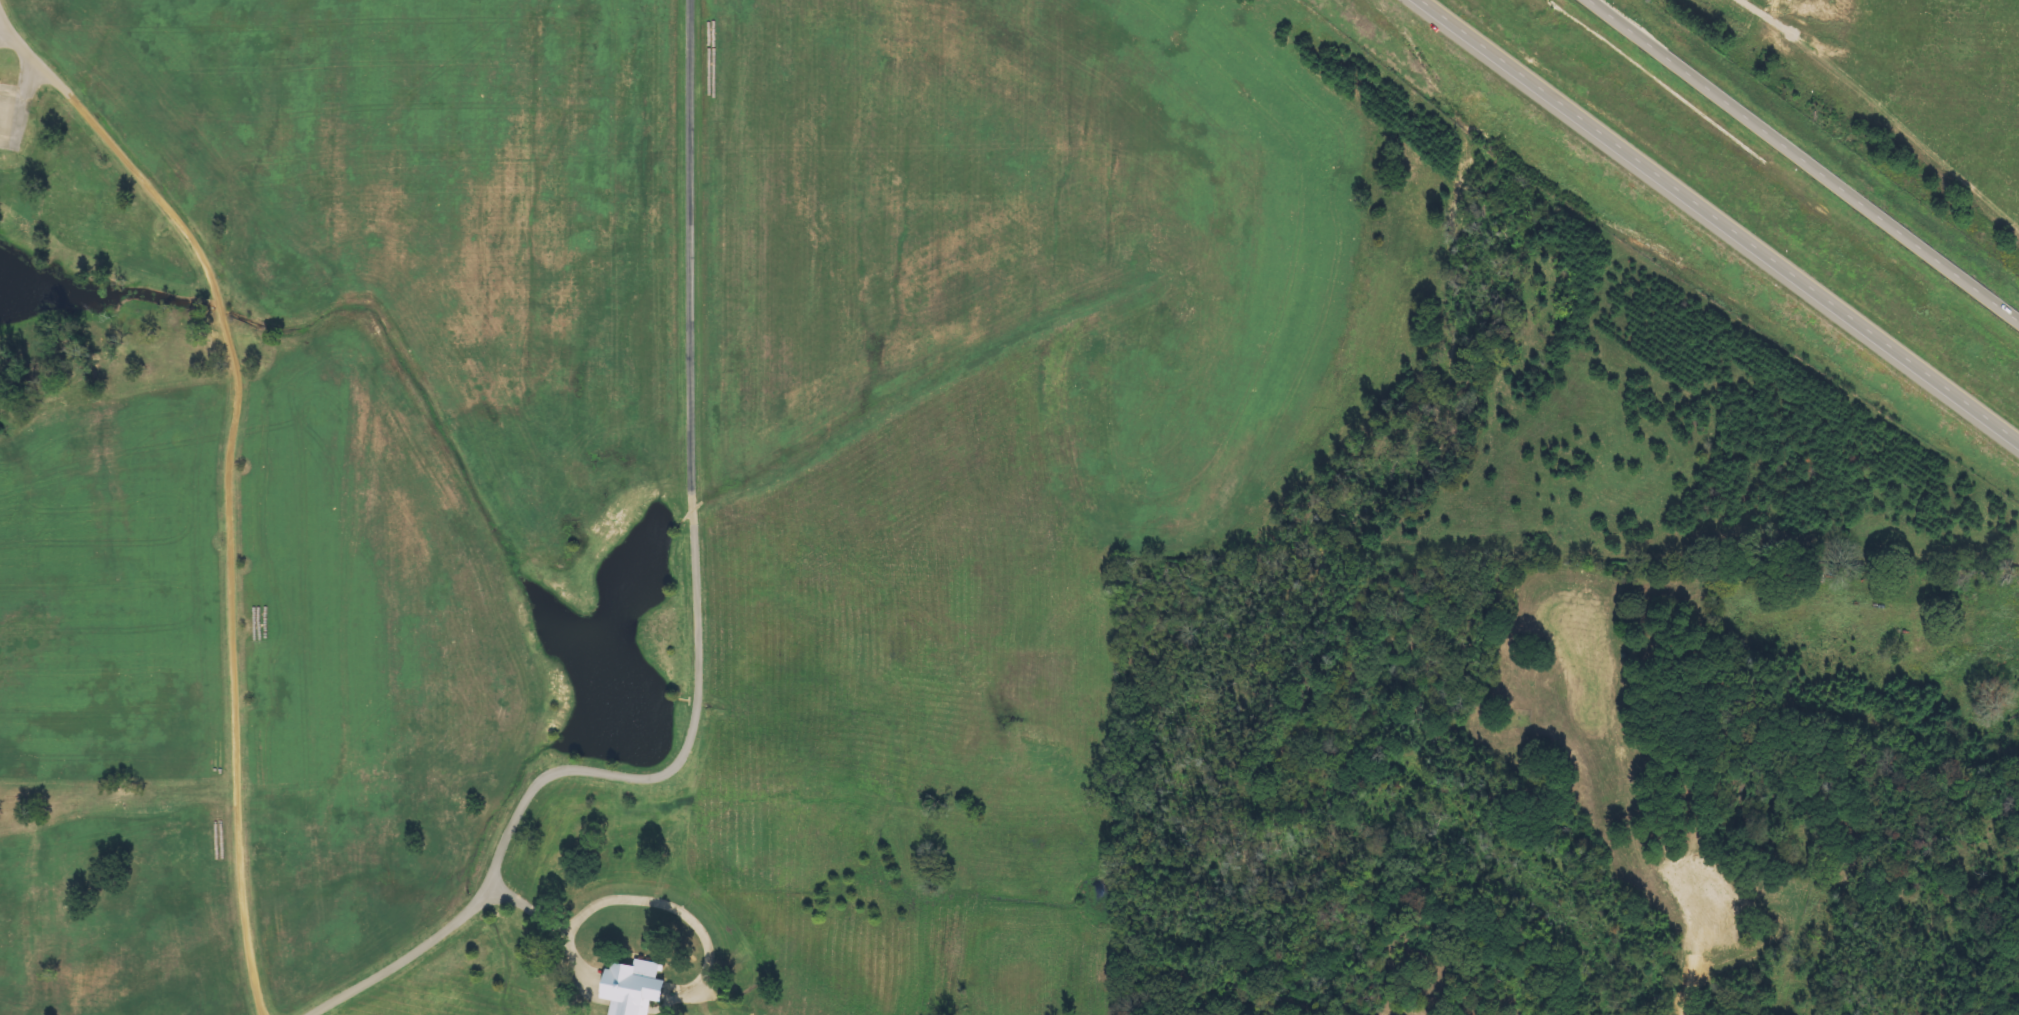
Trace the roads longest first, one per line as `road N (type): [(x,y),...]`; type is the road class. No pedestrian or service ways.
road 1 (residential): [(306,1014),(476,904),(529,793),(548,774),(633,777),(669,770),(692,749),(706,624),(686,207),(690,0)]
road 2 (trunk): [(1424,0),(2018,445)]
road 3 (trunk): [(2018,326),(1584,0)]

